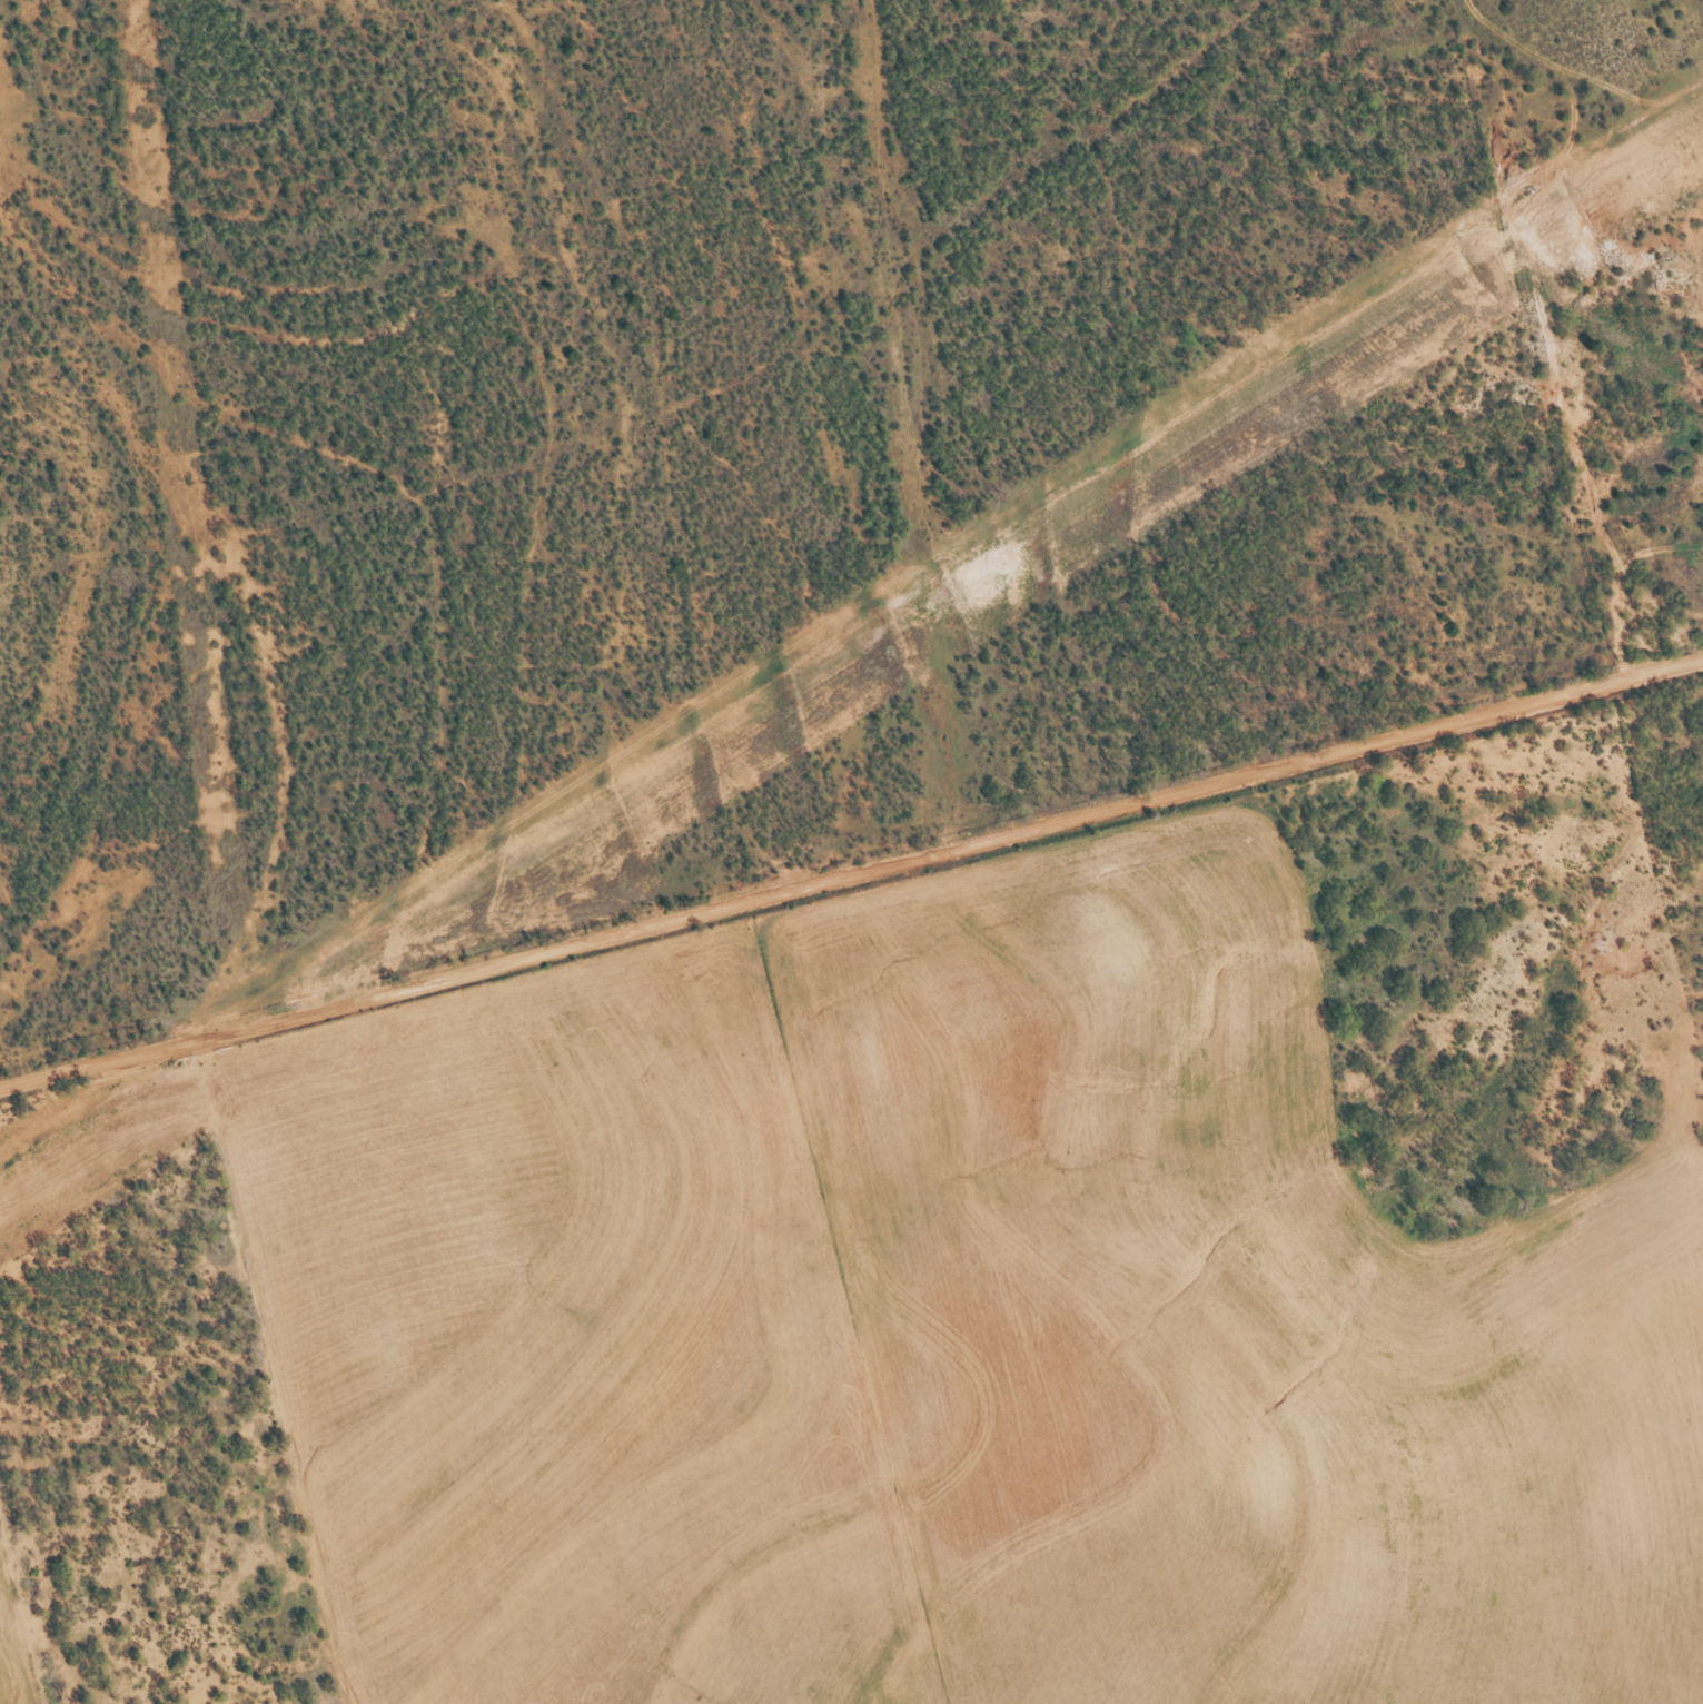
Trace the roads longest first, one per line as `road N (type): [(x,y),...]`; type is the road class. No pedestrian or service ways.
road 1 (residential): [(1702,643),(164,1037),(0,1065)]

